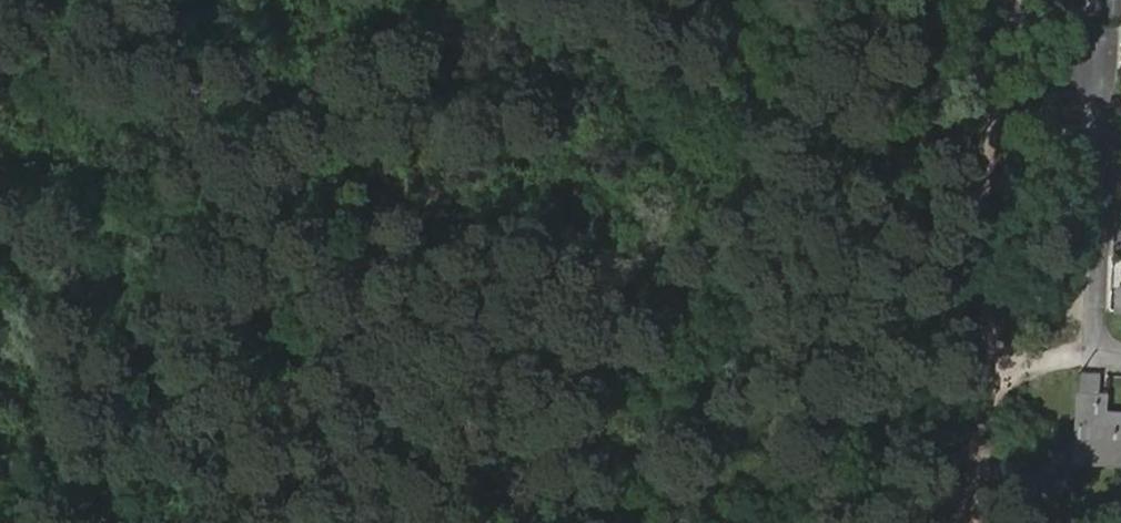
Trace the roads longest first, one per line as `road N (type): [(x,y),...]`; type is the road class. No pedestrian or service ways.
road 1 (residential): [(1120,359),(1090,357),(1114,96)]

